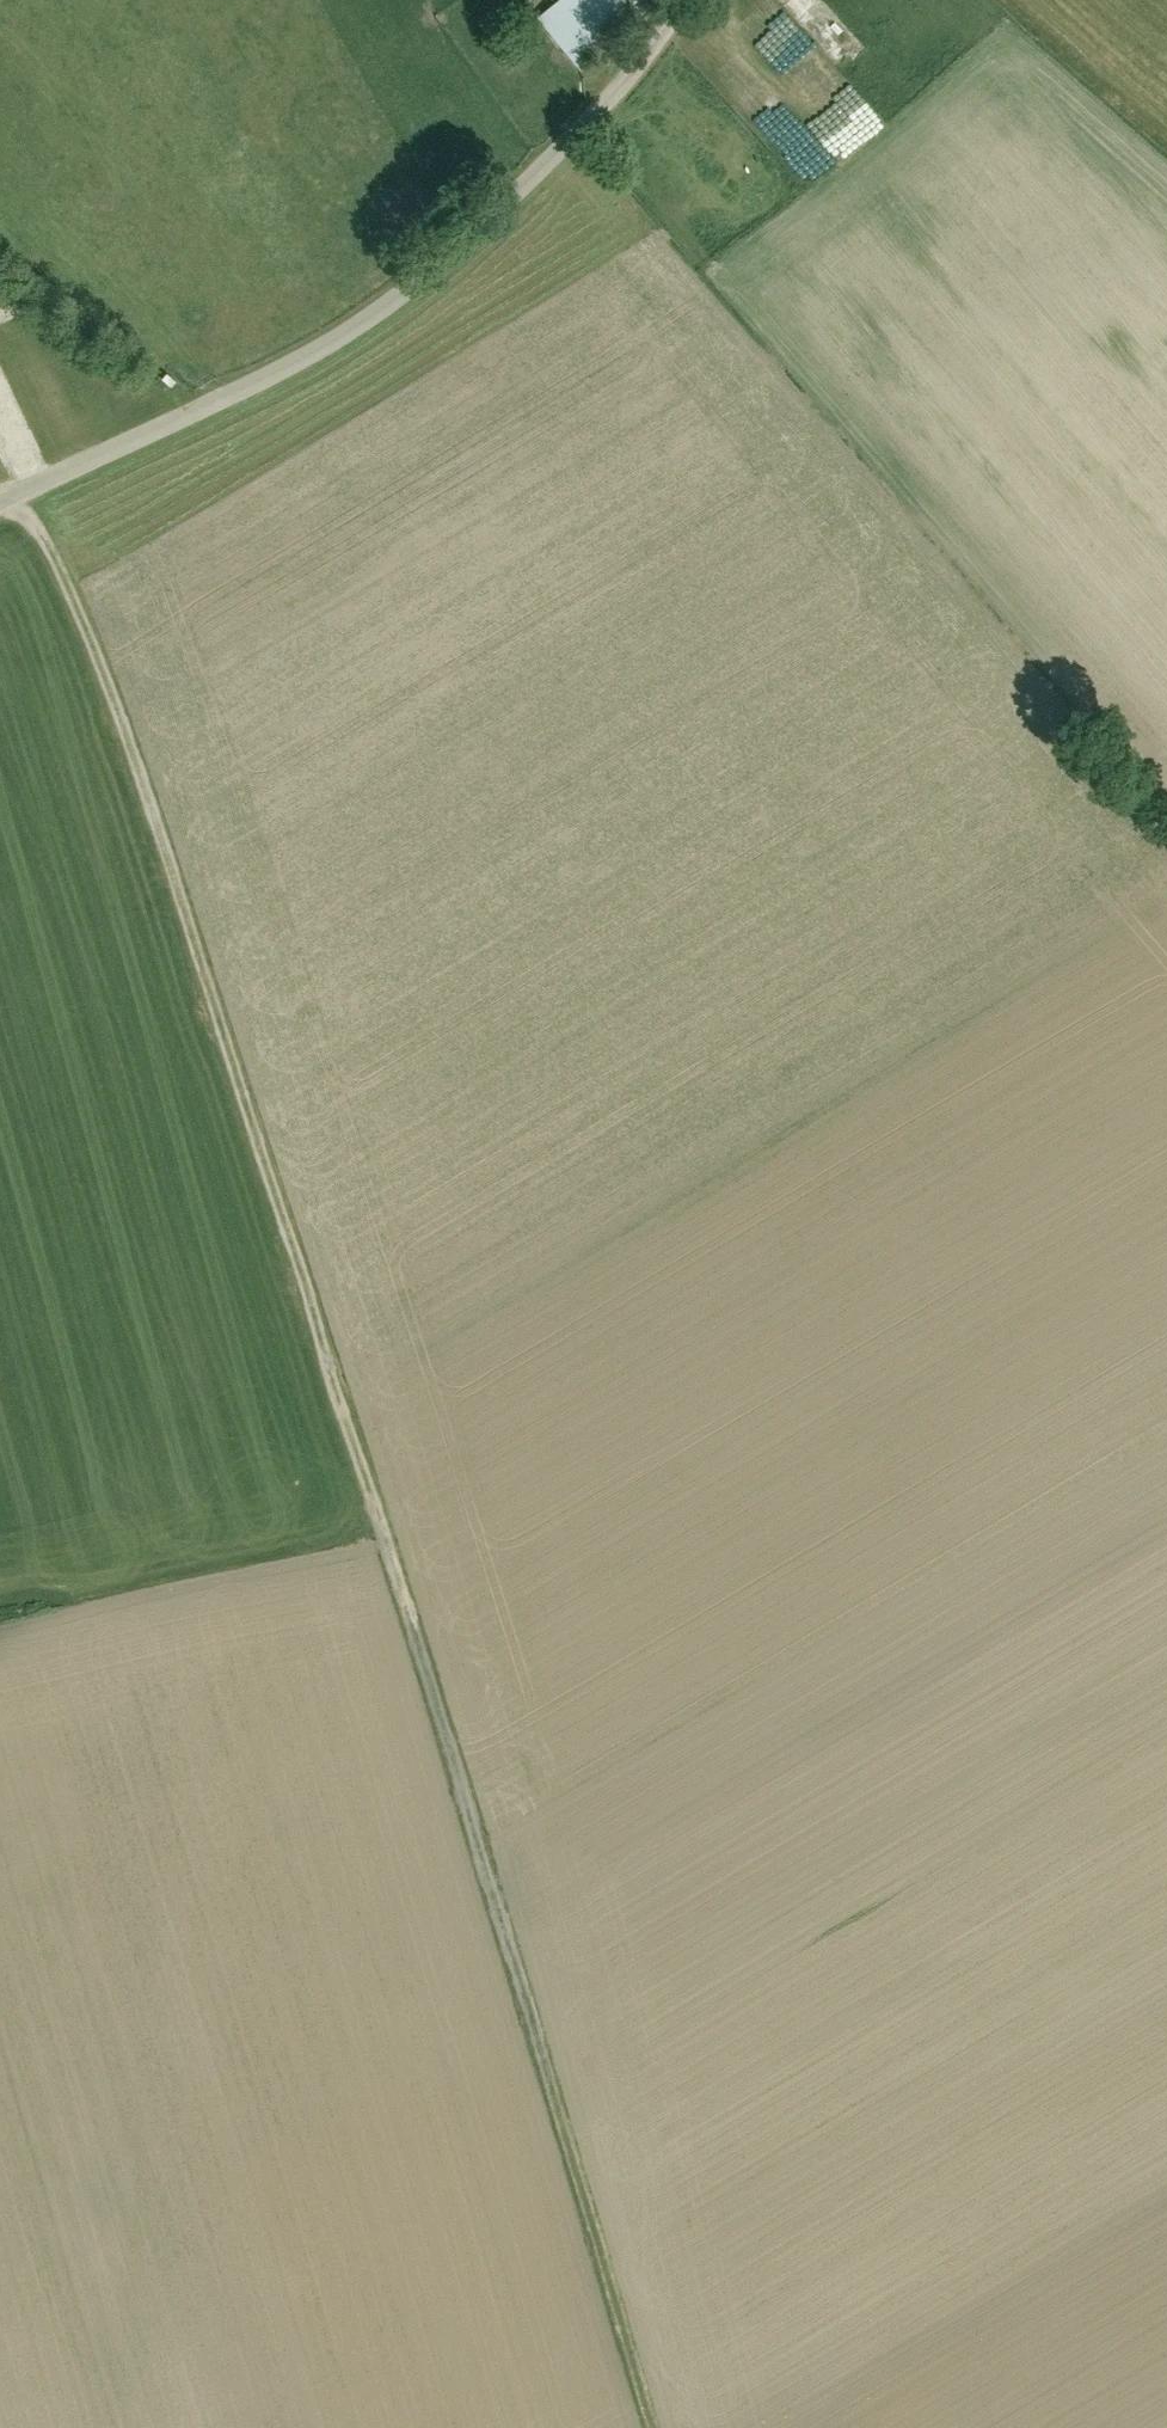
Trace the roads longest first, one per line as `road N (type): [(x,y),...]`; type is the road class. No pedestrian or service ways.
road 1 (track): [(3,497),(36,533),(69,592),(198,951),(654,2427)]
road 2 (unclassified): [(0,498),(210,406),(399,295),(494,214),(696,0)]

